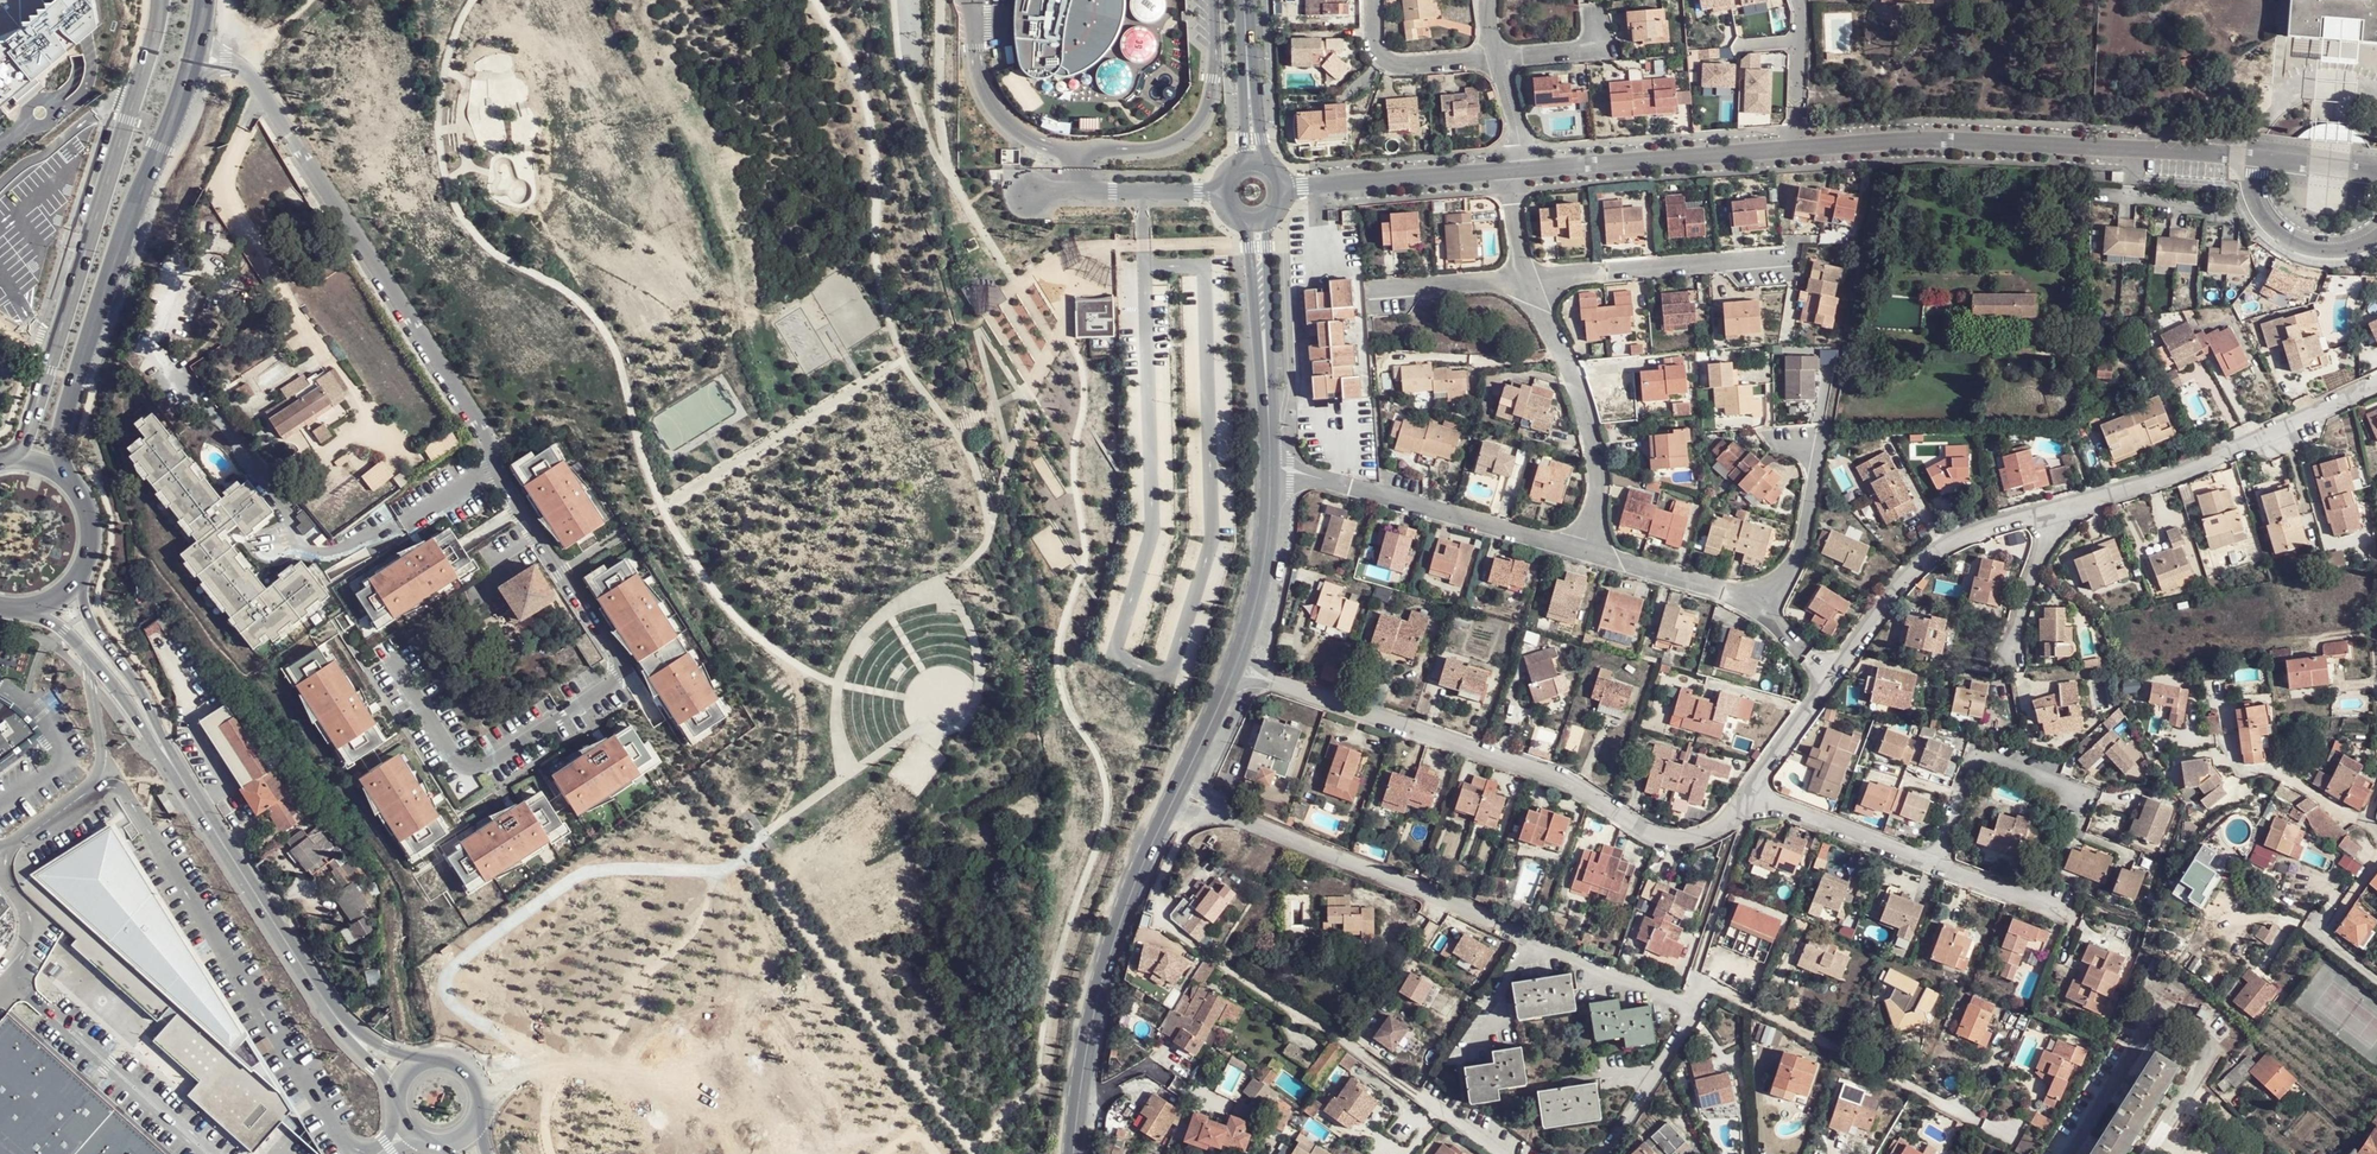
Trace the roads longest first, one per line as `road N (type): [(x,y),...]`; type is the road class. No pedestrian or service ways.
road 1 (secondary): [(1073,1153),(1089,1032),(1118,928),(1235,669),(1265,556),(1269,467),(1256,222)]
road 2 (residential): [(2308,164),(1948,140),(1794,148)]
road 3 (secondary): [(66,476),(61,451),(69,405),(198,43),(204,0)]
road 4 (secondary): [(159,0),(15,457)]
road 5 (track): [(1418,1096),(1164,925),(1161,904),(1202,805)]
road 6 (secondary): [(184,785),(337,1018)]
road 7 (residential): [(1794,148),(1522,170)]
road 8 (residential): [(1522,170),(1282,187)]
road 9 (secondary): [(26,609),(86,650),(184,785)]
road 10 (secondary): [(184,785),(134,680),(88,615),(80,576)]
road 11 (residential): [(2376,829),(2270,770),(2238,769),(2228,734)]
road 12 (unclassified): [(1222,190),(1033,194)]
road 13 (residential): [(1498,58),(1387,63),(1375,47),(1374,0)]
road 14 (secondary): [(1244,0),(1253,162)]
road 15 (residential): [(2376,979),(2328,936),(2376,860)]
road 16 (residential): [(1794,148),(1797,0)]
road 17 (residential): [(1595,15),(1596,39),(1587,50),(1498,58)]

